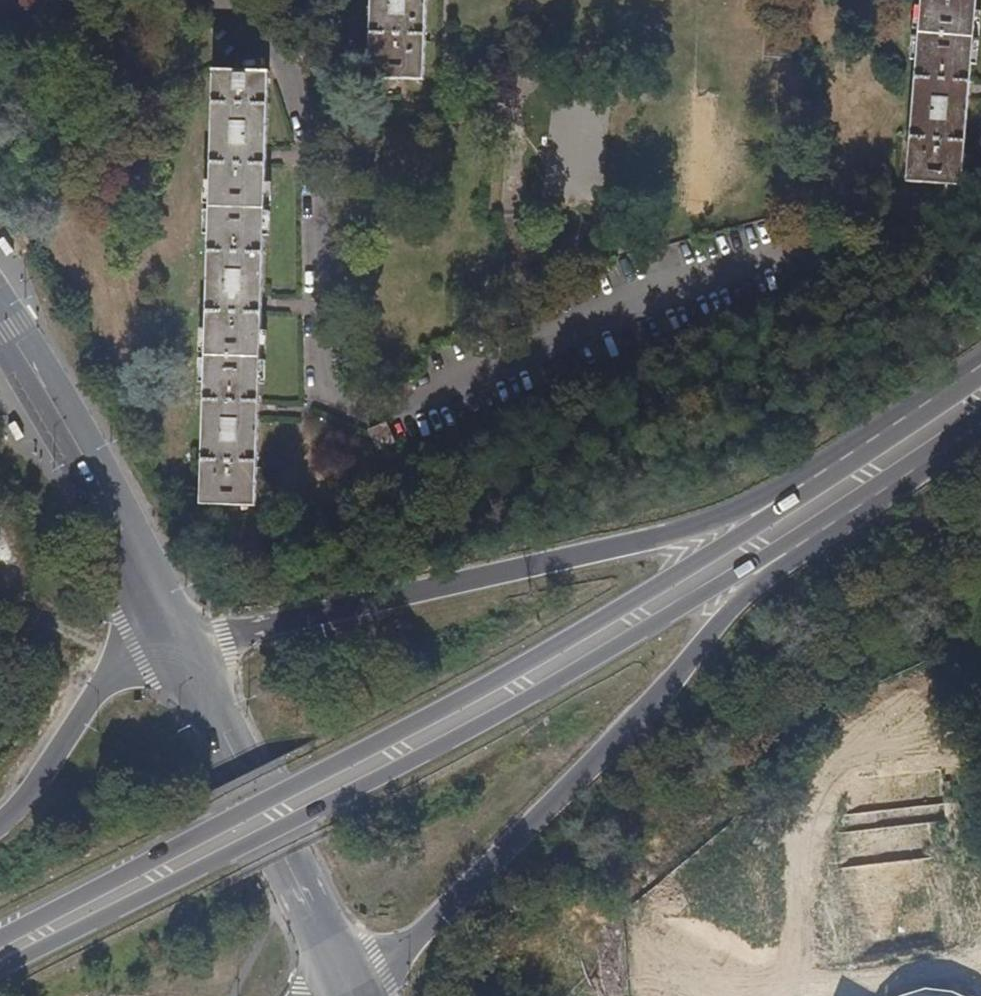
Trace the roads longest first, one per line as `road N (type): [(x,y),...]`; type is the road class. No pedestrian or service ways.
road 1 (primary): [(849,466),(458,702),(0,940)]
road 2 (residential): [(225,0),(288,76),(308,115),(320,194),(325,373),(346,406),(403,408),(781,253)]
road 3 (primary): [(0,966),(456,737),(791,538)]
road 4 (primary): [(849,466),(672,529),(181,647)]
road 5 (primary): [(347,988),(420,934),(488,868),(791,538)]
road 6 (primary): [(347,988),(181,647)]
road 7 (primary): [(181,647),(82,451),(0,318)]
road 8 (primary): [(181,647),(101,694),(0,819)]
road 9 (primary): [(791,538),(980,414)]
road 10 (primary): [(980,376),(849,466)]

